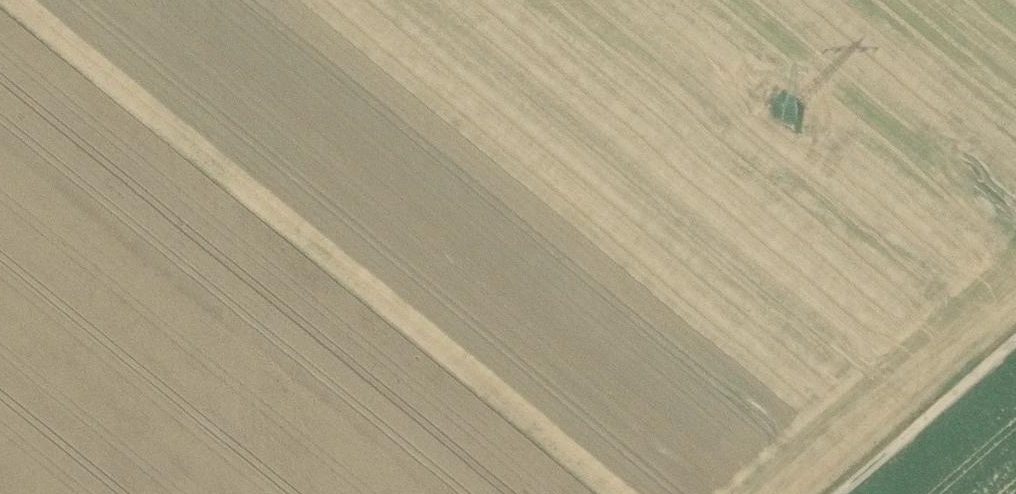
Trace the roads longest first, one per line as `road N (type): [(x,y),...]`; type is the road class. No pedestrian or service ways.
road 1 (track): [(840,493),(1015,343)]

